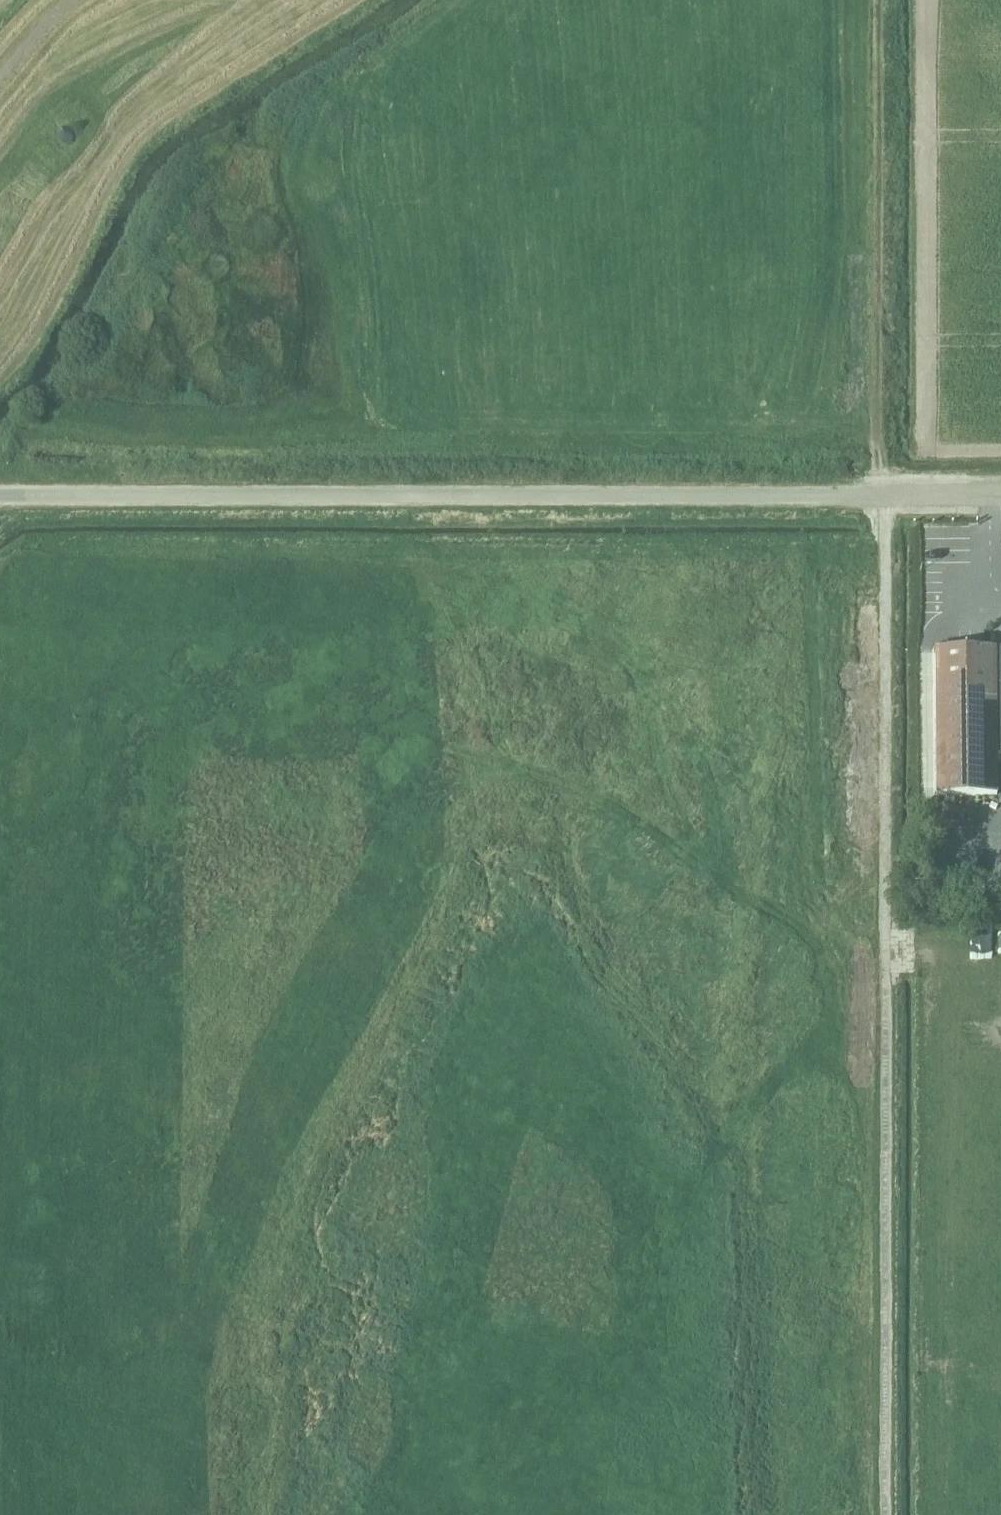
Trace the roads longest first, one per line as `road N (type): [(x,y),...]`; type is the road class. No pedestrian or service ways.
road 1 (track): [(883,494),(884,1514)]
road 2 (unclassified): [(1000,494),(0,495)]
road 3 (track): [(876,0),(877,494)]

